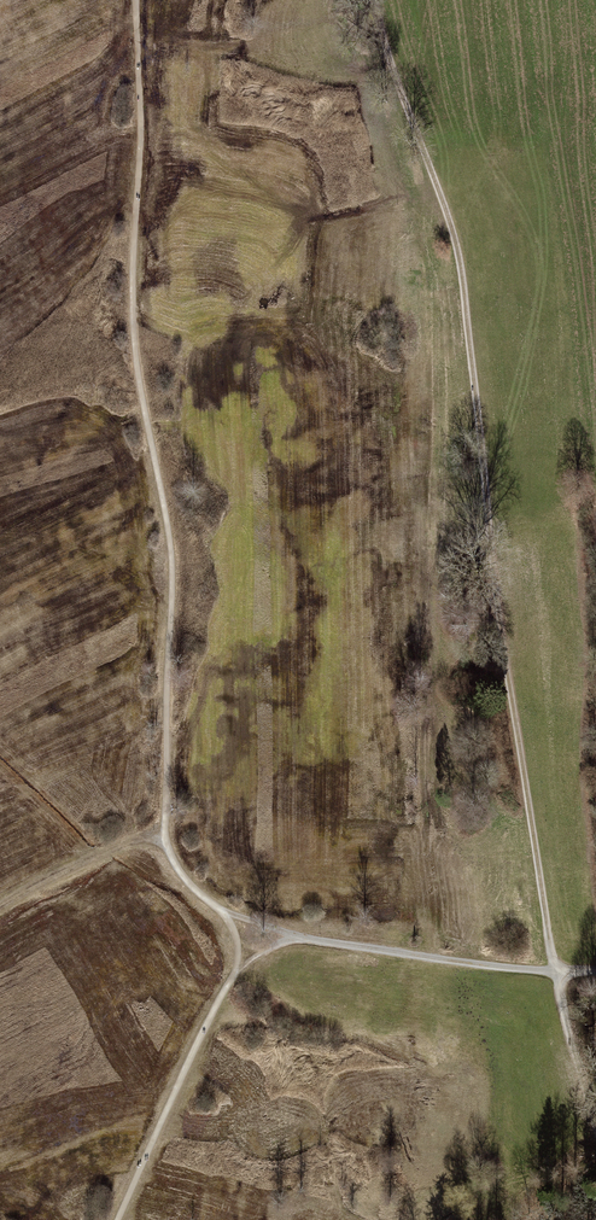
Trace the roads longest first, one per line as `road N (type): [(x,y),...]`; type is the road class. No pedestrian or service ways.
road 1 (track): [(595,1130),(556,972),(508,678),(458,251),(374,0)]
road 2 (track): [(221,910),(178,870),(165,840),(171,555),(131,299),(137,0)]
road 3 (track): [(221,910),(292,935),(467,966),(595,974)]
road 4 (track): [(117,1219),(238,962),(234,931),(221,910)]

